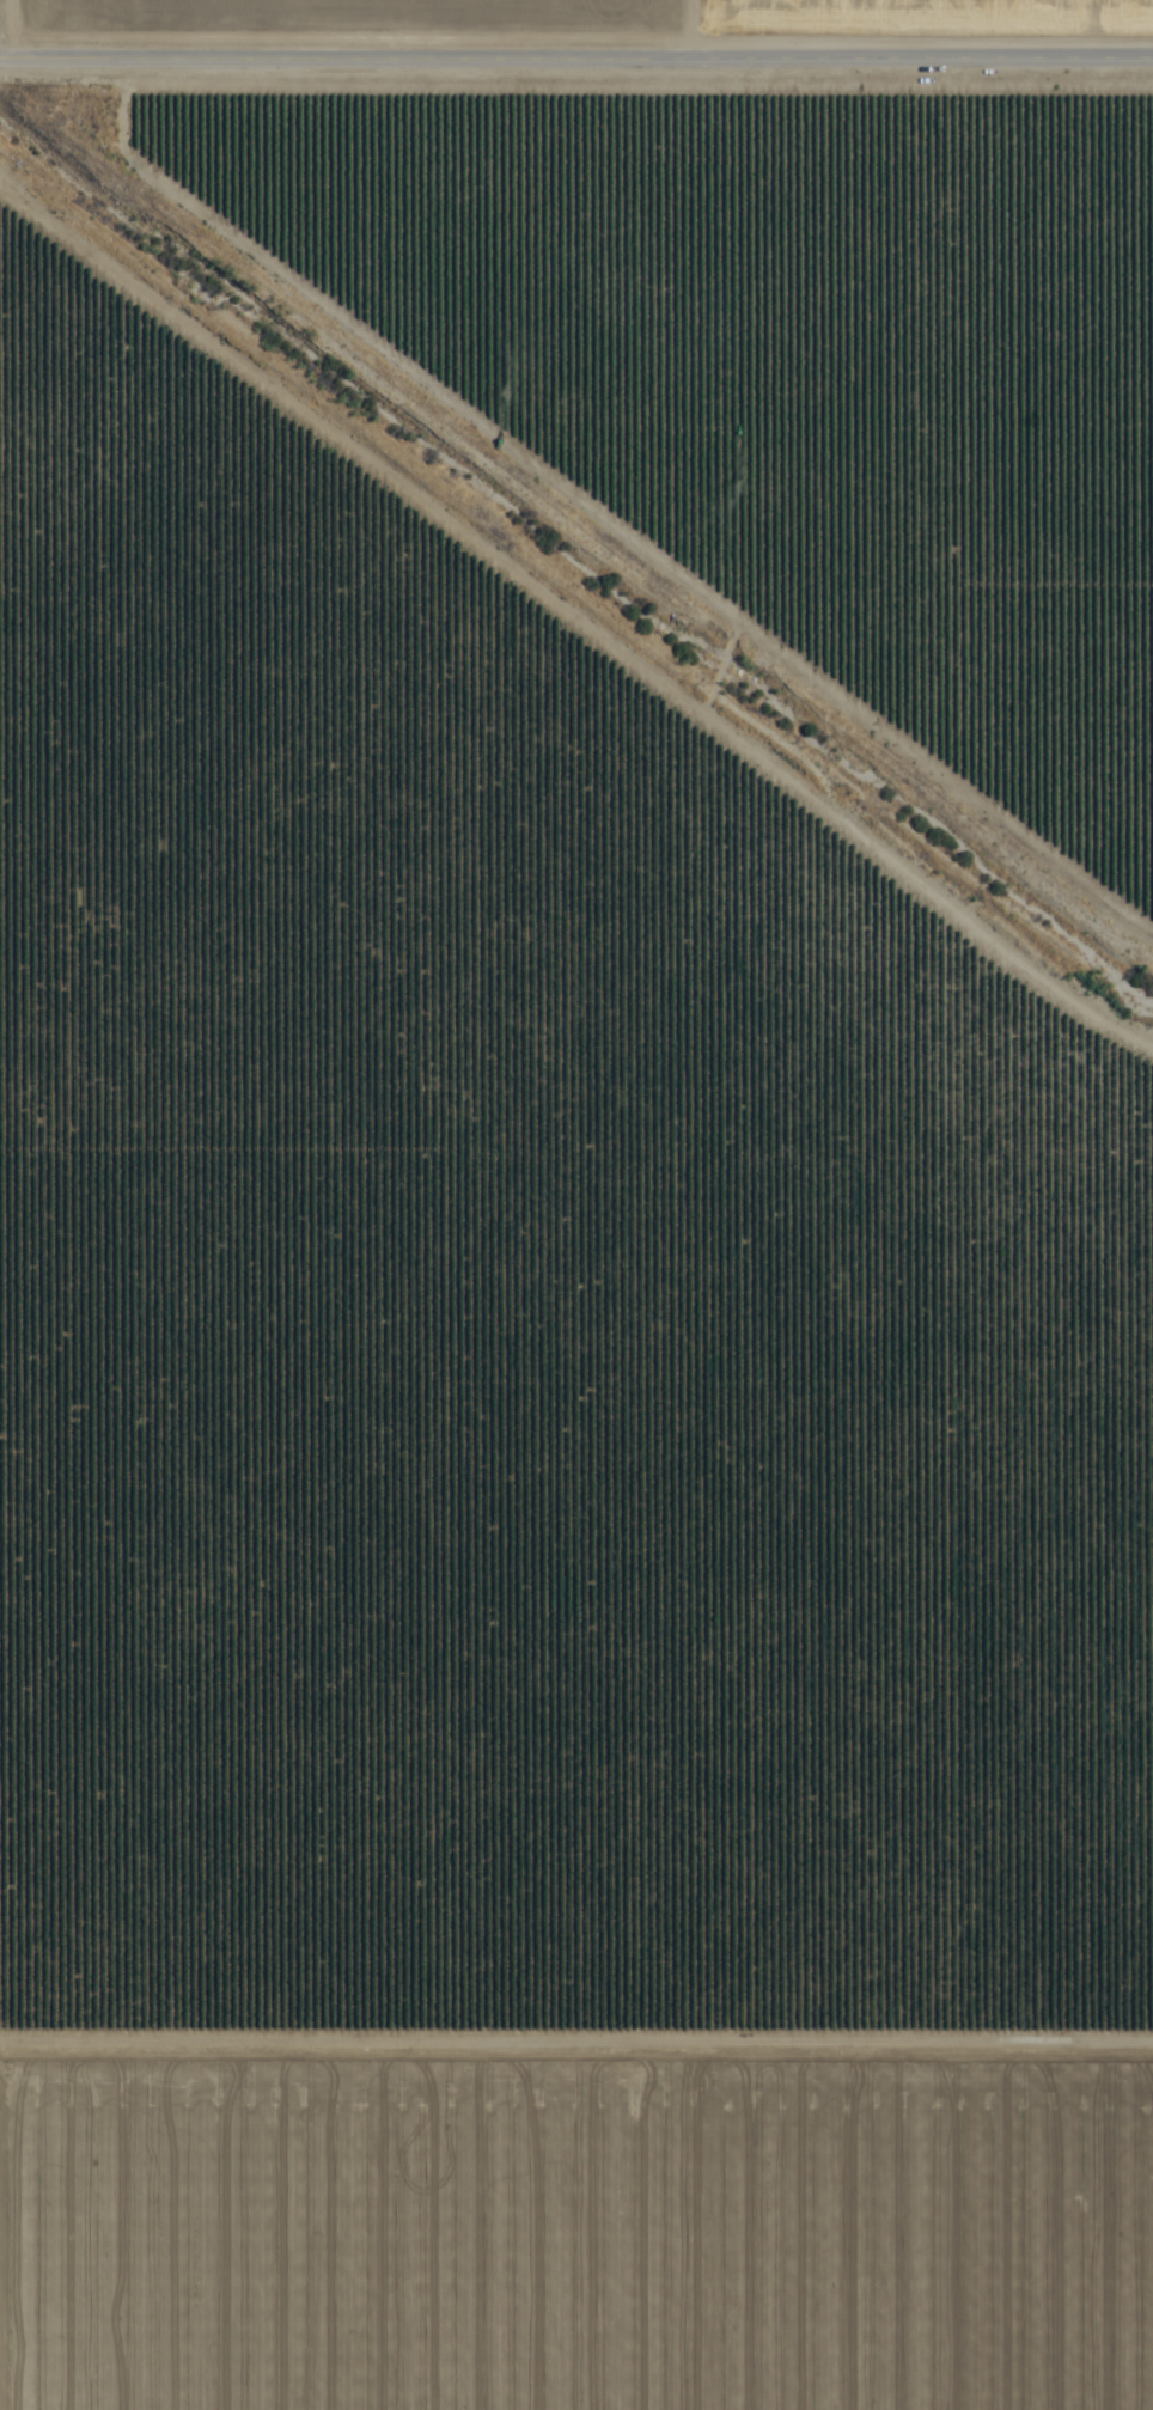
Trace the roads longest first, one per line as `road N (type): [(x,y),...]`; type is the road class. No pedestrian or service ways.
road 1 (residential): [(1152,54),(0,58)]
road 2 (residential): [(1152,2033),(0,2031)]

